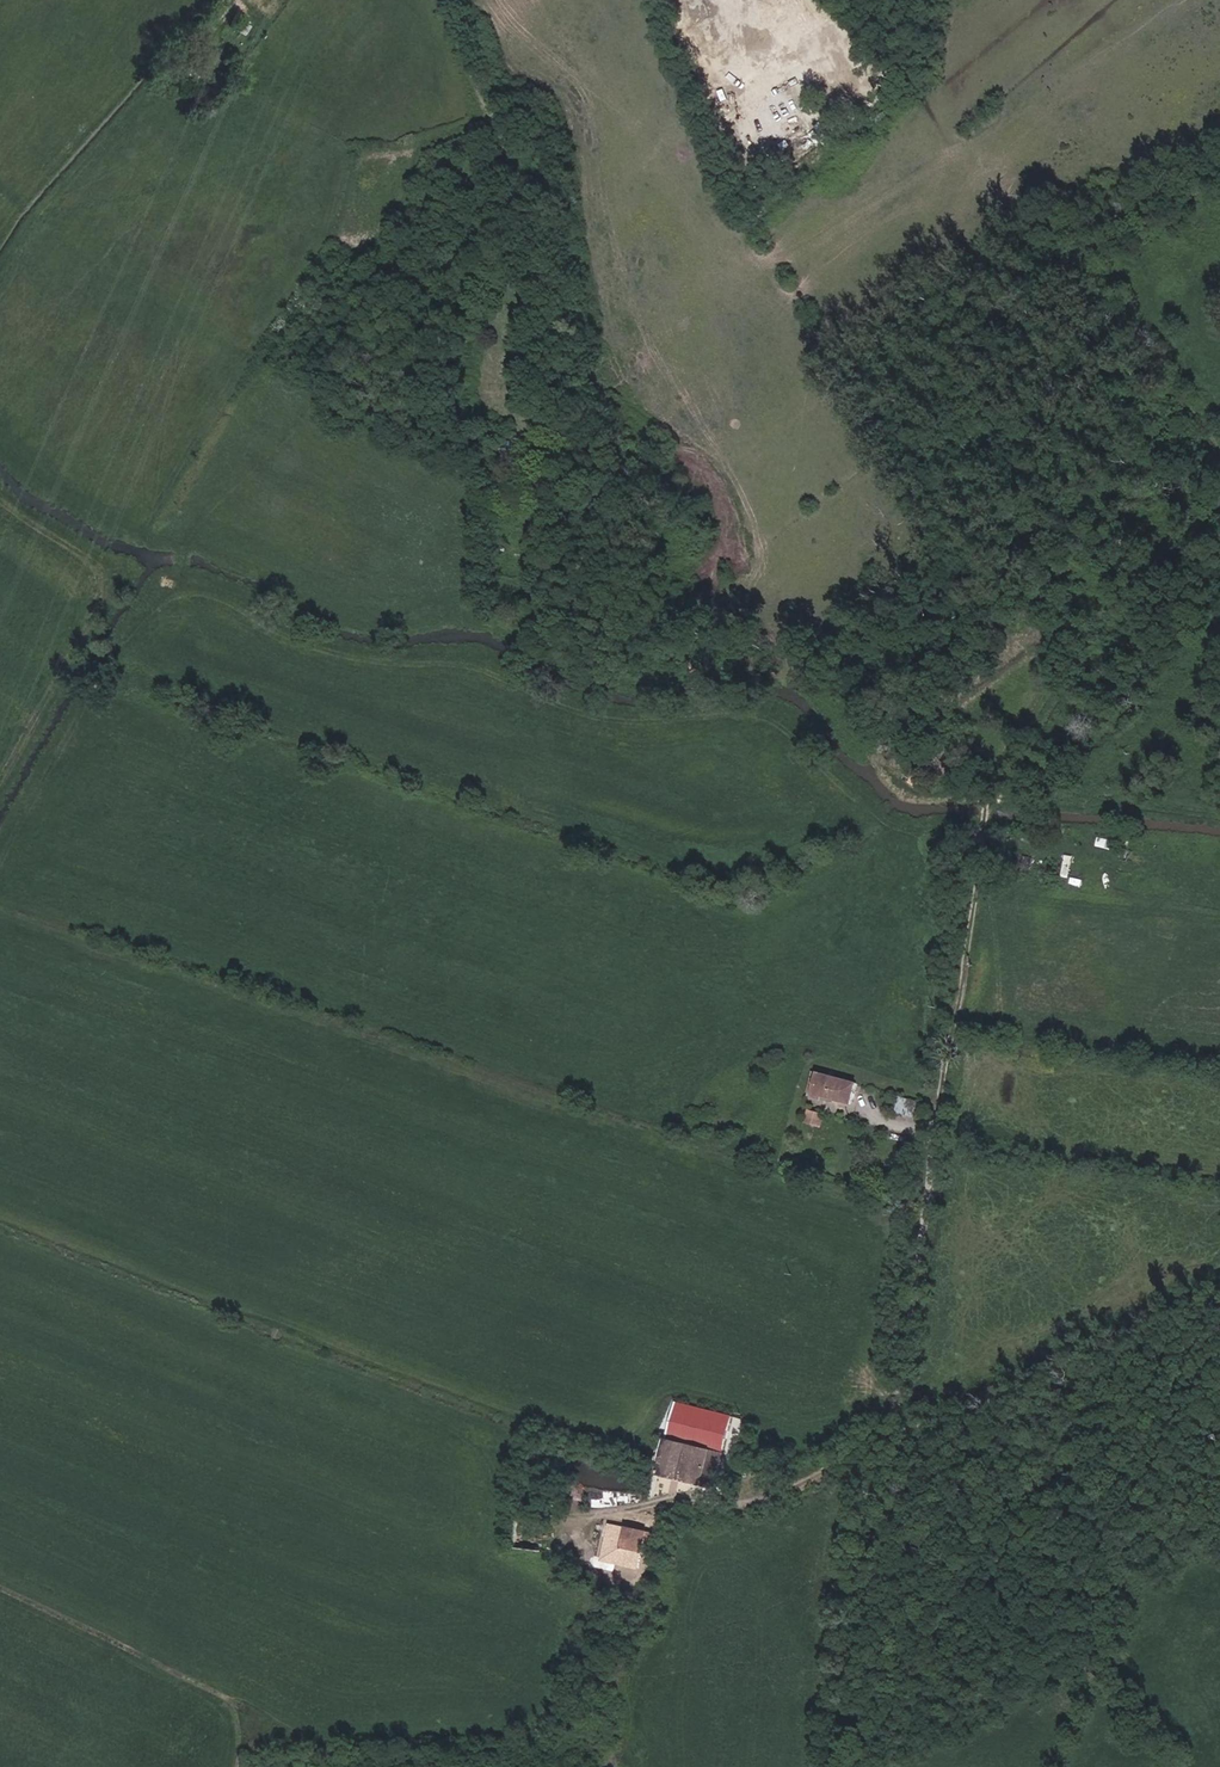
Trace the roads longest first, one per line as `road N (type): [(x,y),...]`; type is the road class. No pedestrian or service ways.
road 1 (unclassified): [(940,1139),(853,1766)]

